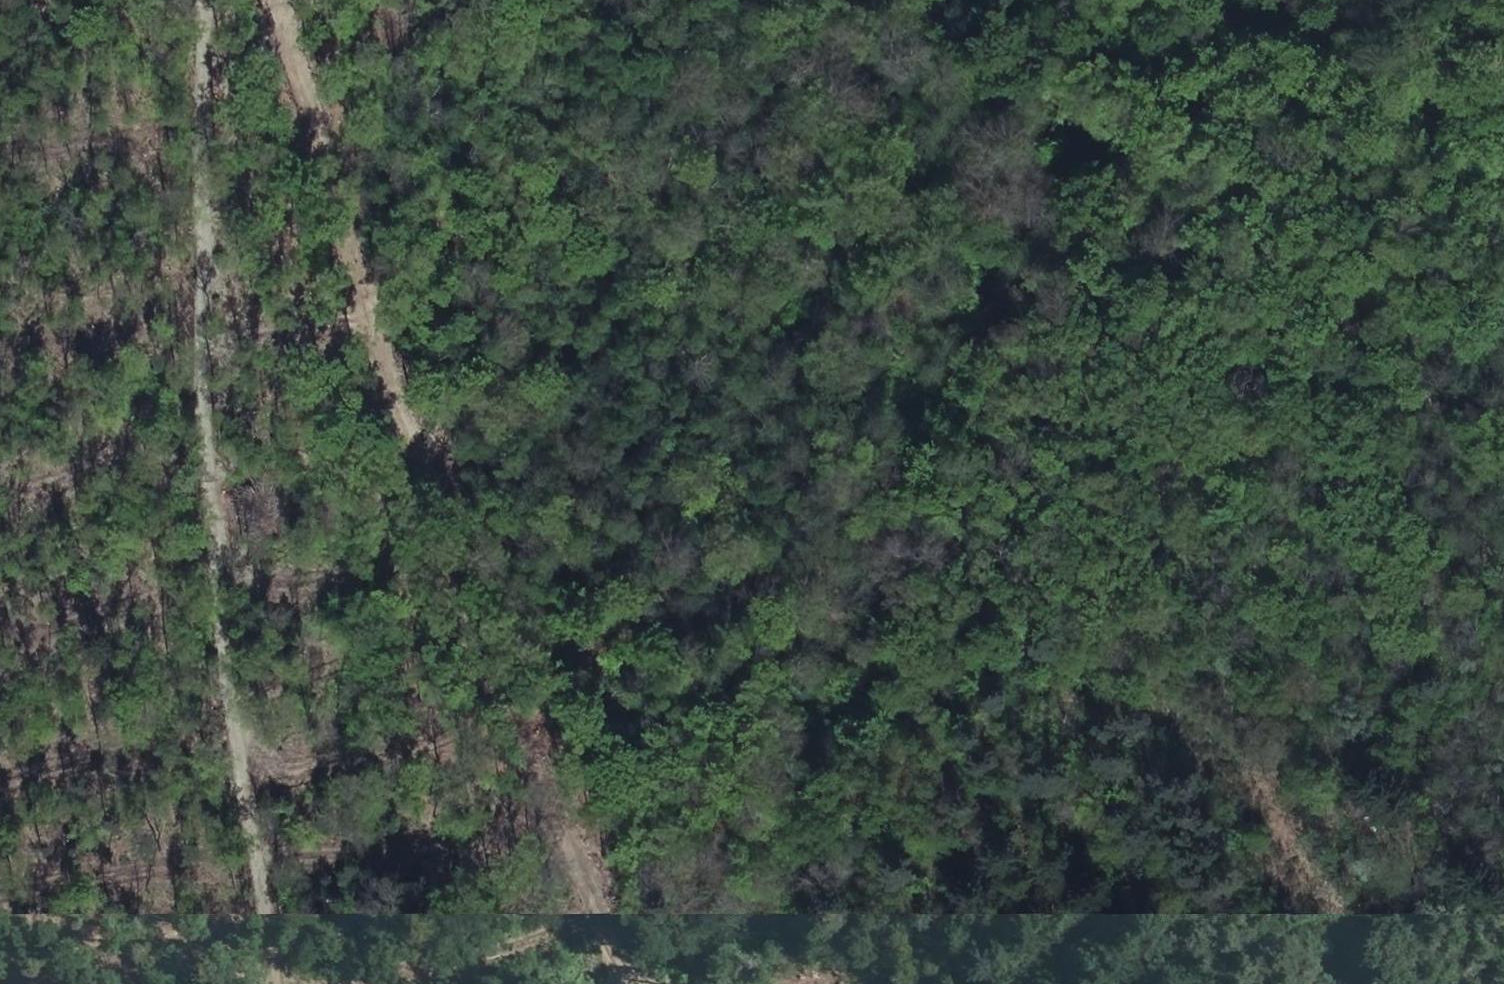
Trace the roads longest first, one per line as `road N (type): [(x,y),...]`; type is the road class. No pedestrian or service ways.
road 1 (track): [(312,983),(243,431),(230,0)]
road 2 (track): [(1503,85),(1431,46),(1220,54),(1190,0)]

